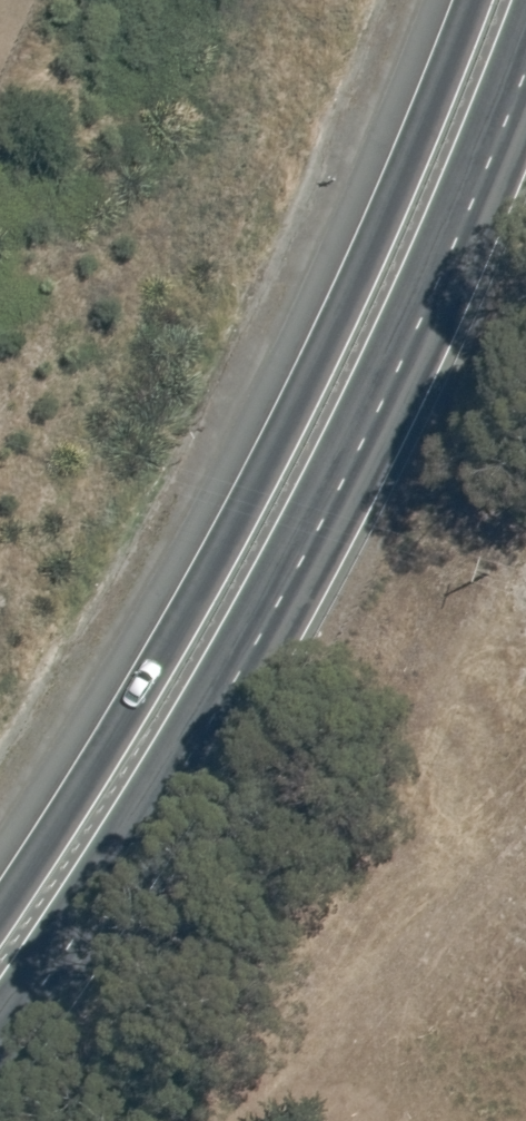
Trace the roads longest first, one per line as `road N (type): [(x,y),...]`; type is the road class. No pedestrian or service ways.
road 1 (trunk): [(525,74),(463,228),(337,492),(220,710),(61,967),(0,1048)]
road 2 (trunk): [(0,909),(196,599),(290,419),(472,0)]

